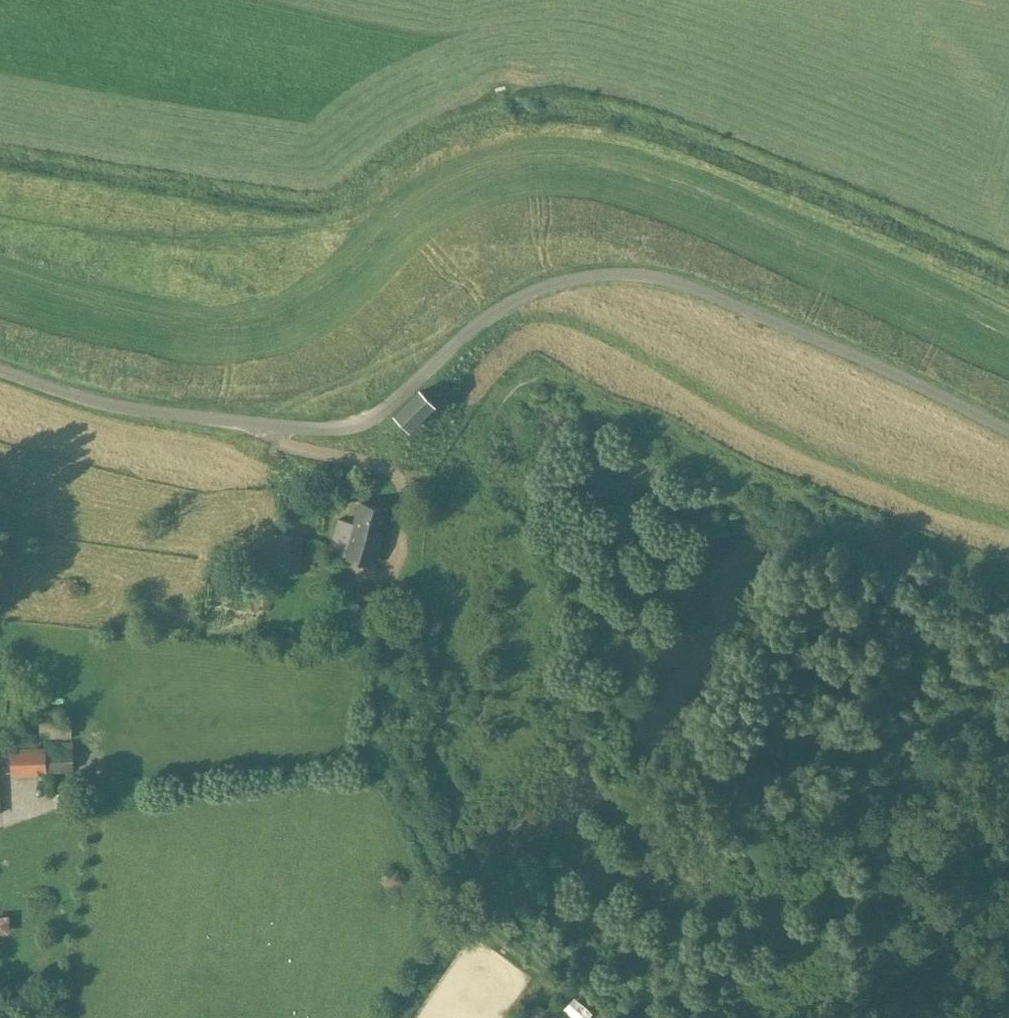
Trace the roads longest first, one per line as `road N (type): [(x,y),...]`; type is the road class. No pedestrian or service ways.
road 1 (unclassified): [(1008,439),(687,286),(618,284),(529,297),(483,315),(439,347),(402,398),(365,426),(328,434),(275,433),(67,395),(0,370)]

